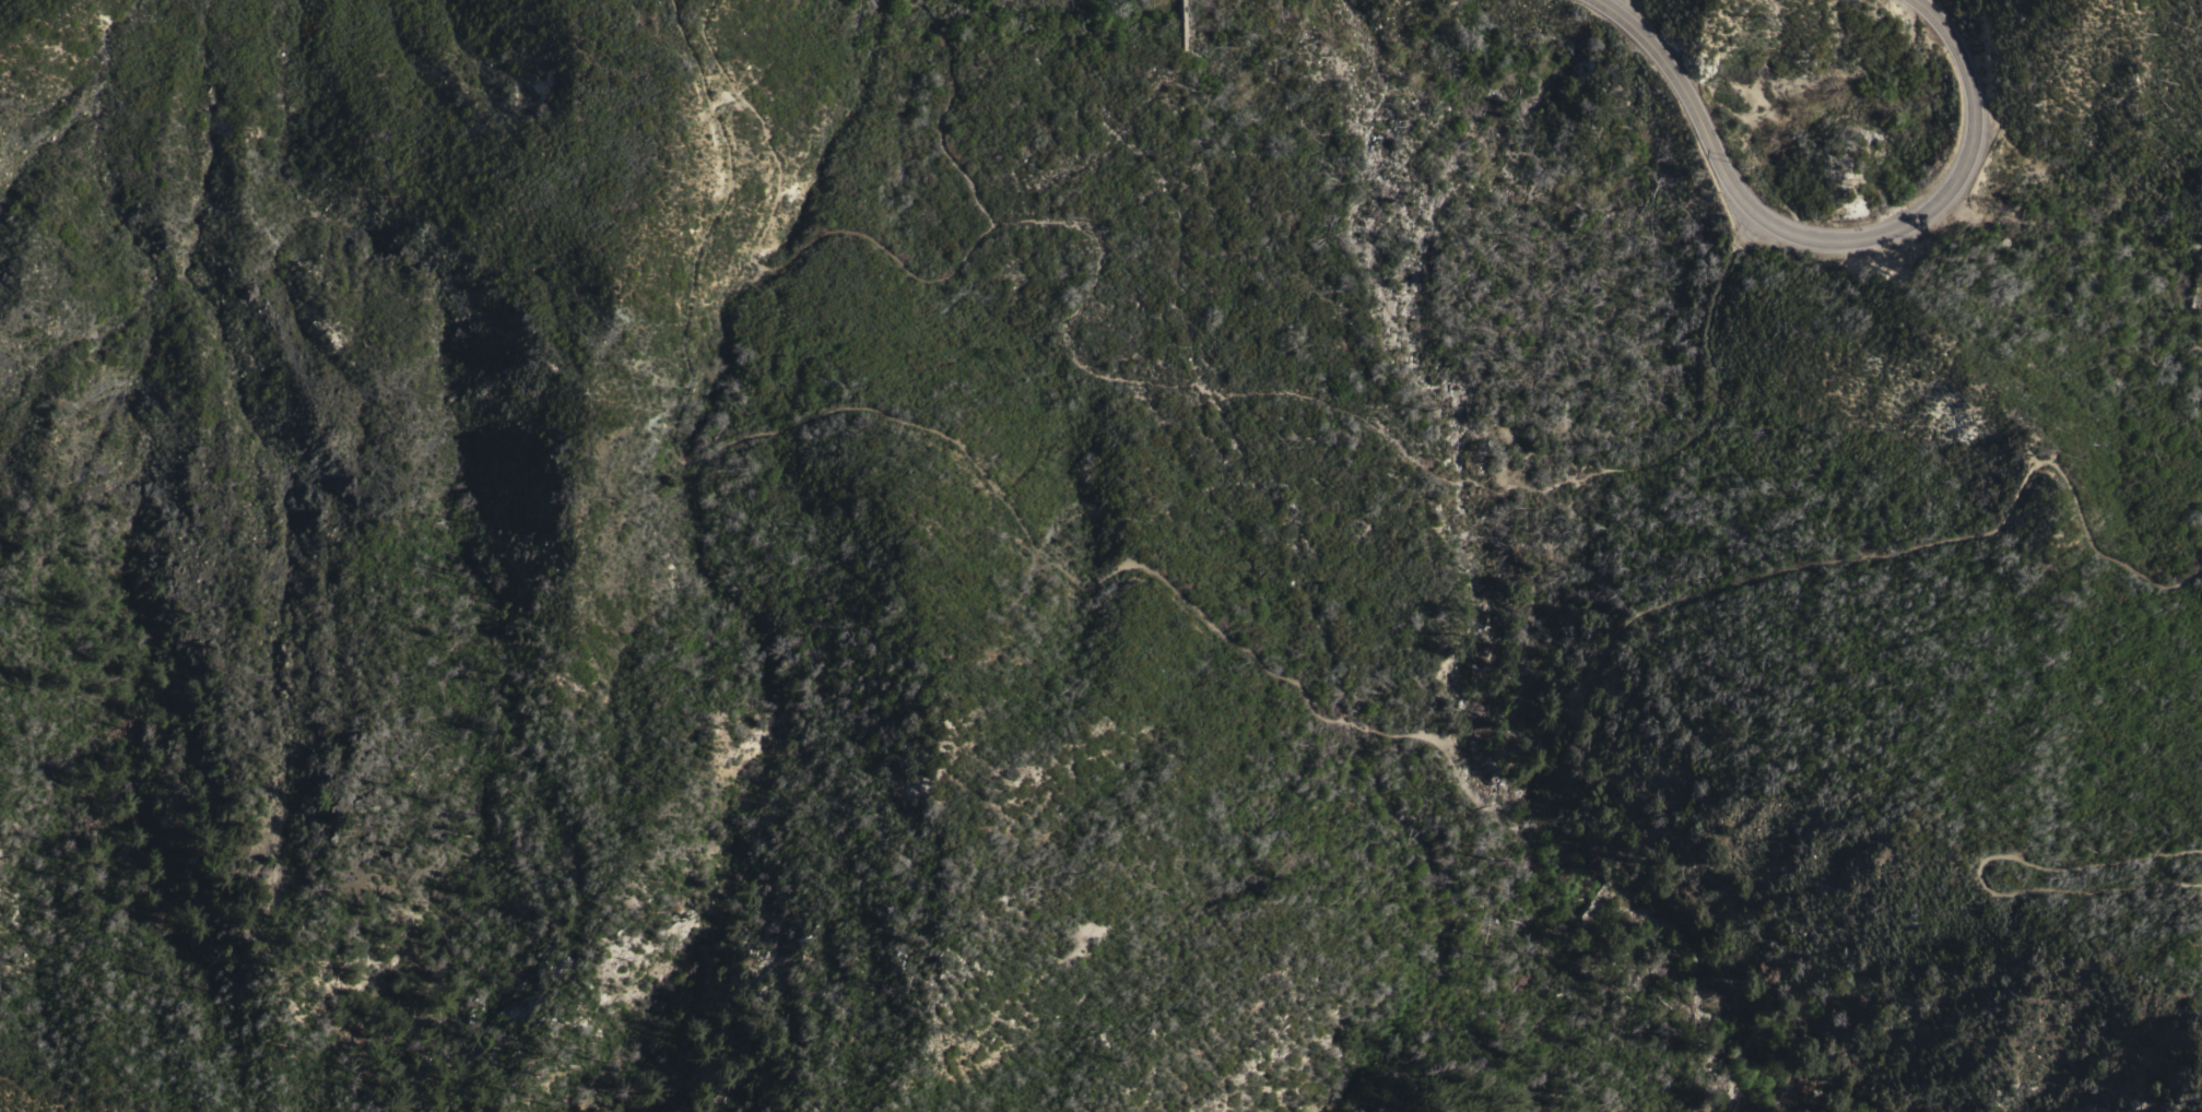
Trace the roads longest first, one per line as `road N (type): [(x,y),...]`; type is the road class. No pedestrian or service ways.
road 1 (secondary): [(1598,0),(1672,67),(1714,154),(1754,208),(1807,241),(1837,247),(1898,240),(1929,227),(1954,208),(1983,153),(1981,67),(1935,0)]

